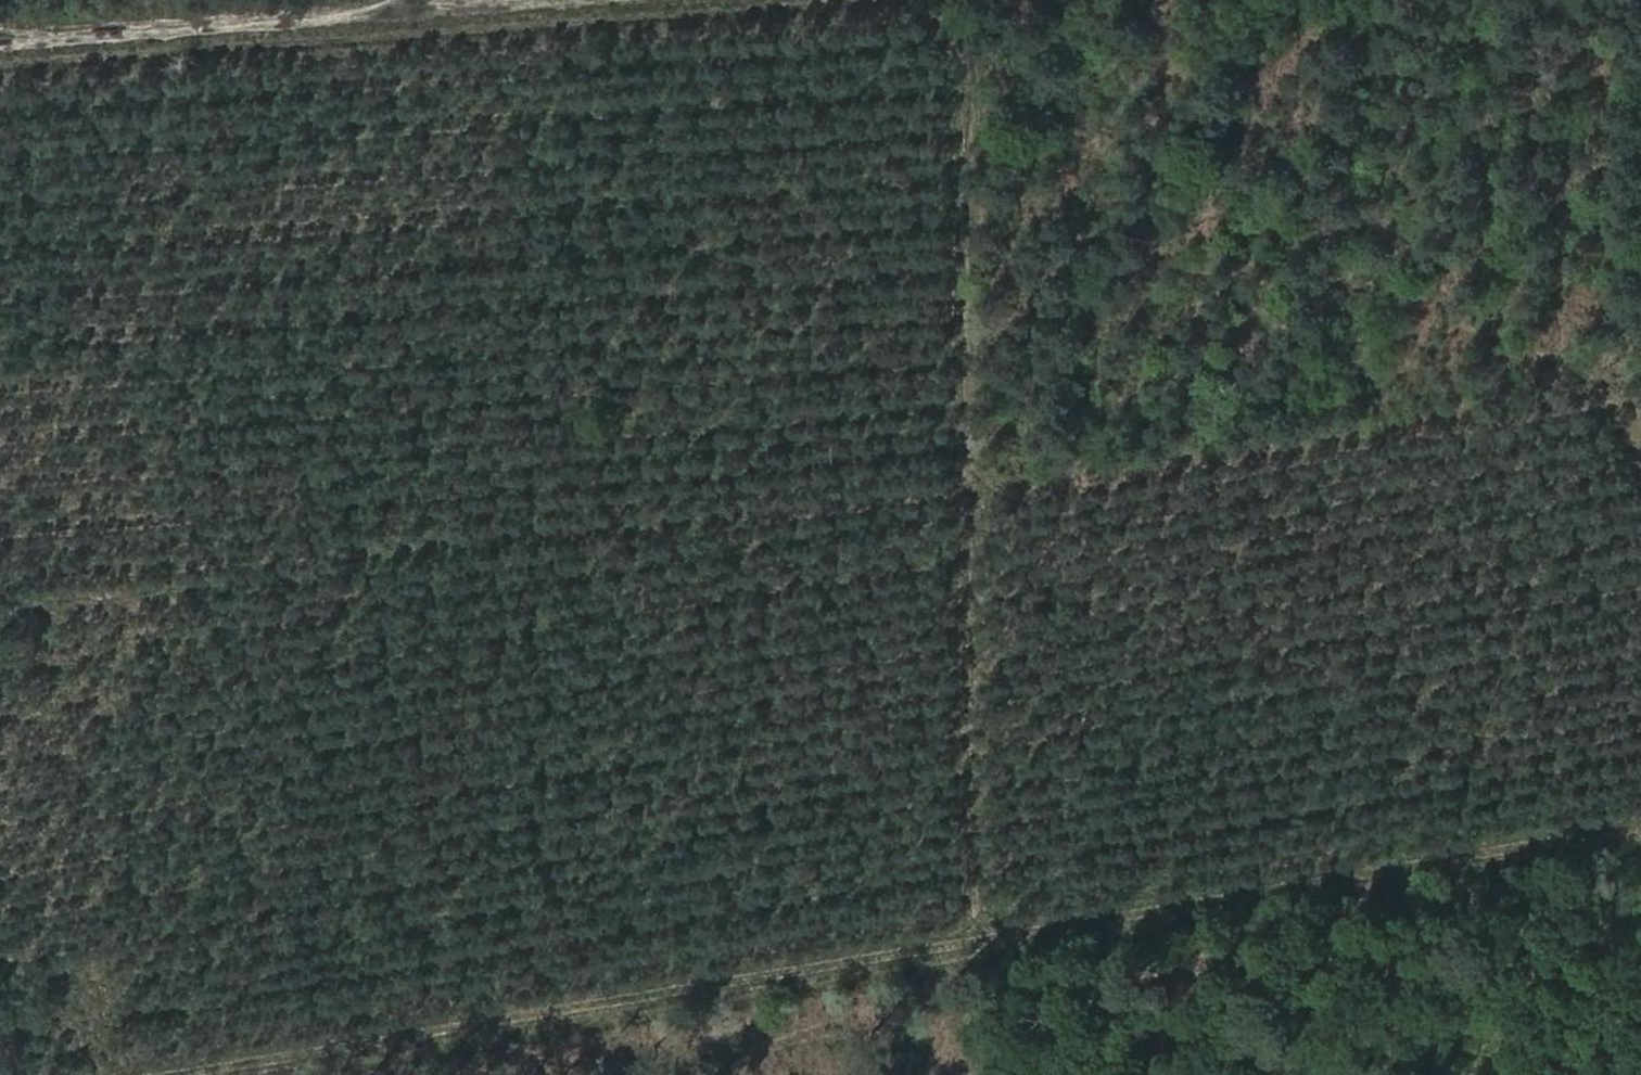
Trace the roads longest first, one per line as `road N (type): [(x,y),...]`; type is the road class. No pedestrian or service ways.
road 1 (track): [(531,0),(0,42)]

